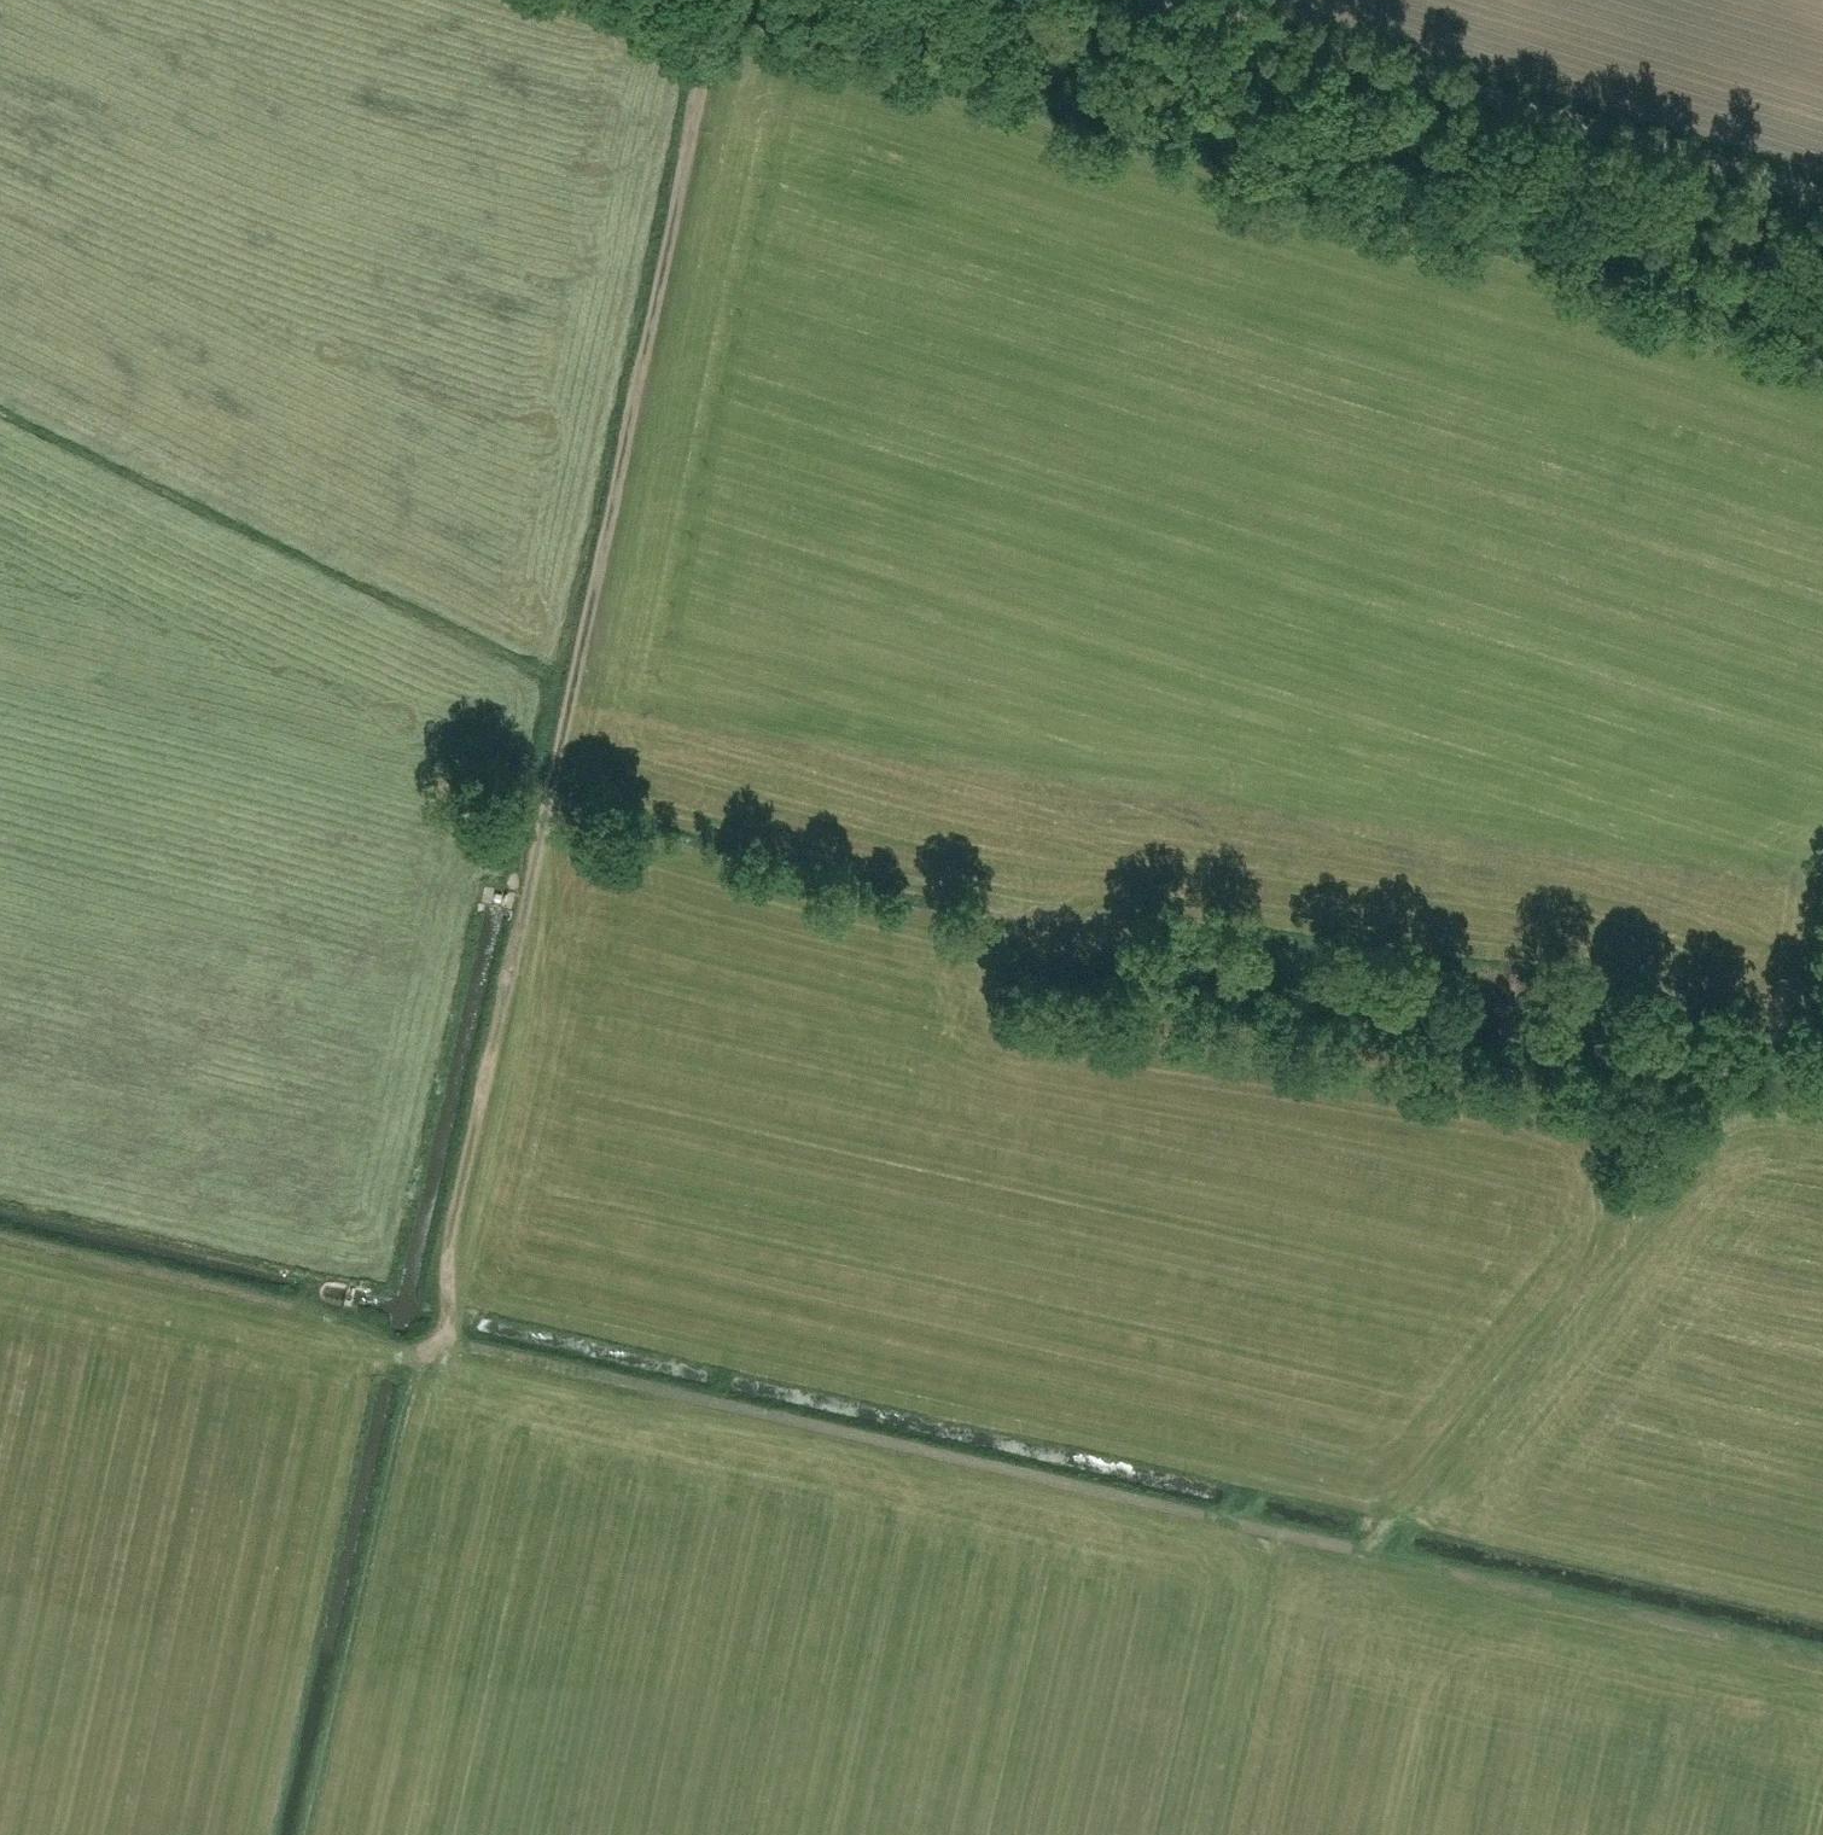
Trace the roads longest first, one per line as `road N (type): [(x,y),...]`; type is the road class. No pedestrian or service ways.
road 1 (track): [(418,1354),(447,1315),(453,1230),(524,898),(729,0)]
road 2 (unclassified): [(1822,193),(1180,0)]

